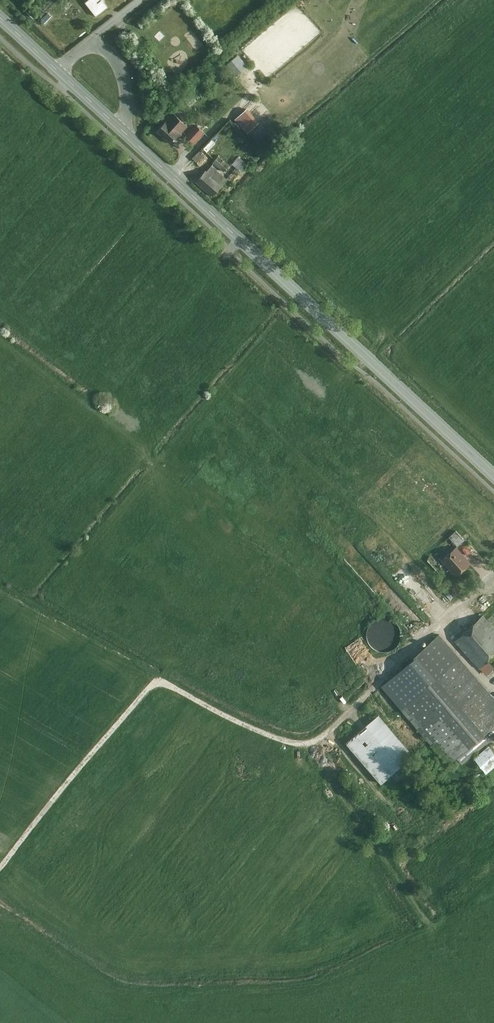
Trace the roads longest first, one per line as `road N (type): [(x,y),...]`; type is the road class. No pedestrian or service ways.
road 1 (secondary): [(58,71),(493,476)]
road 2 (track): [(0,869),(157,683),(270,737),(307,745),(393,669)]

